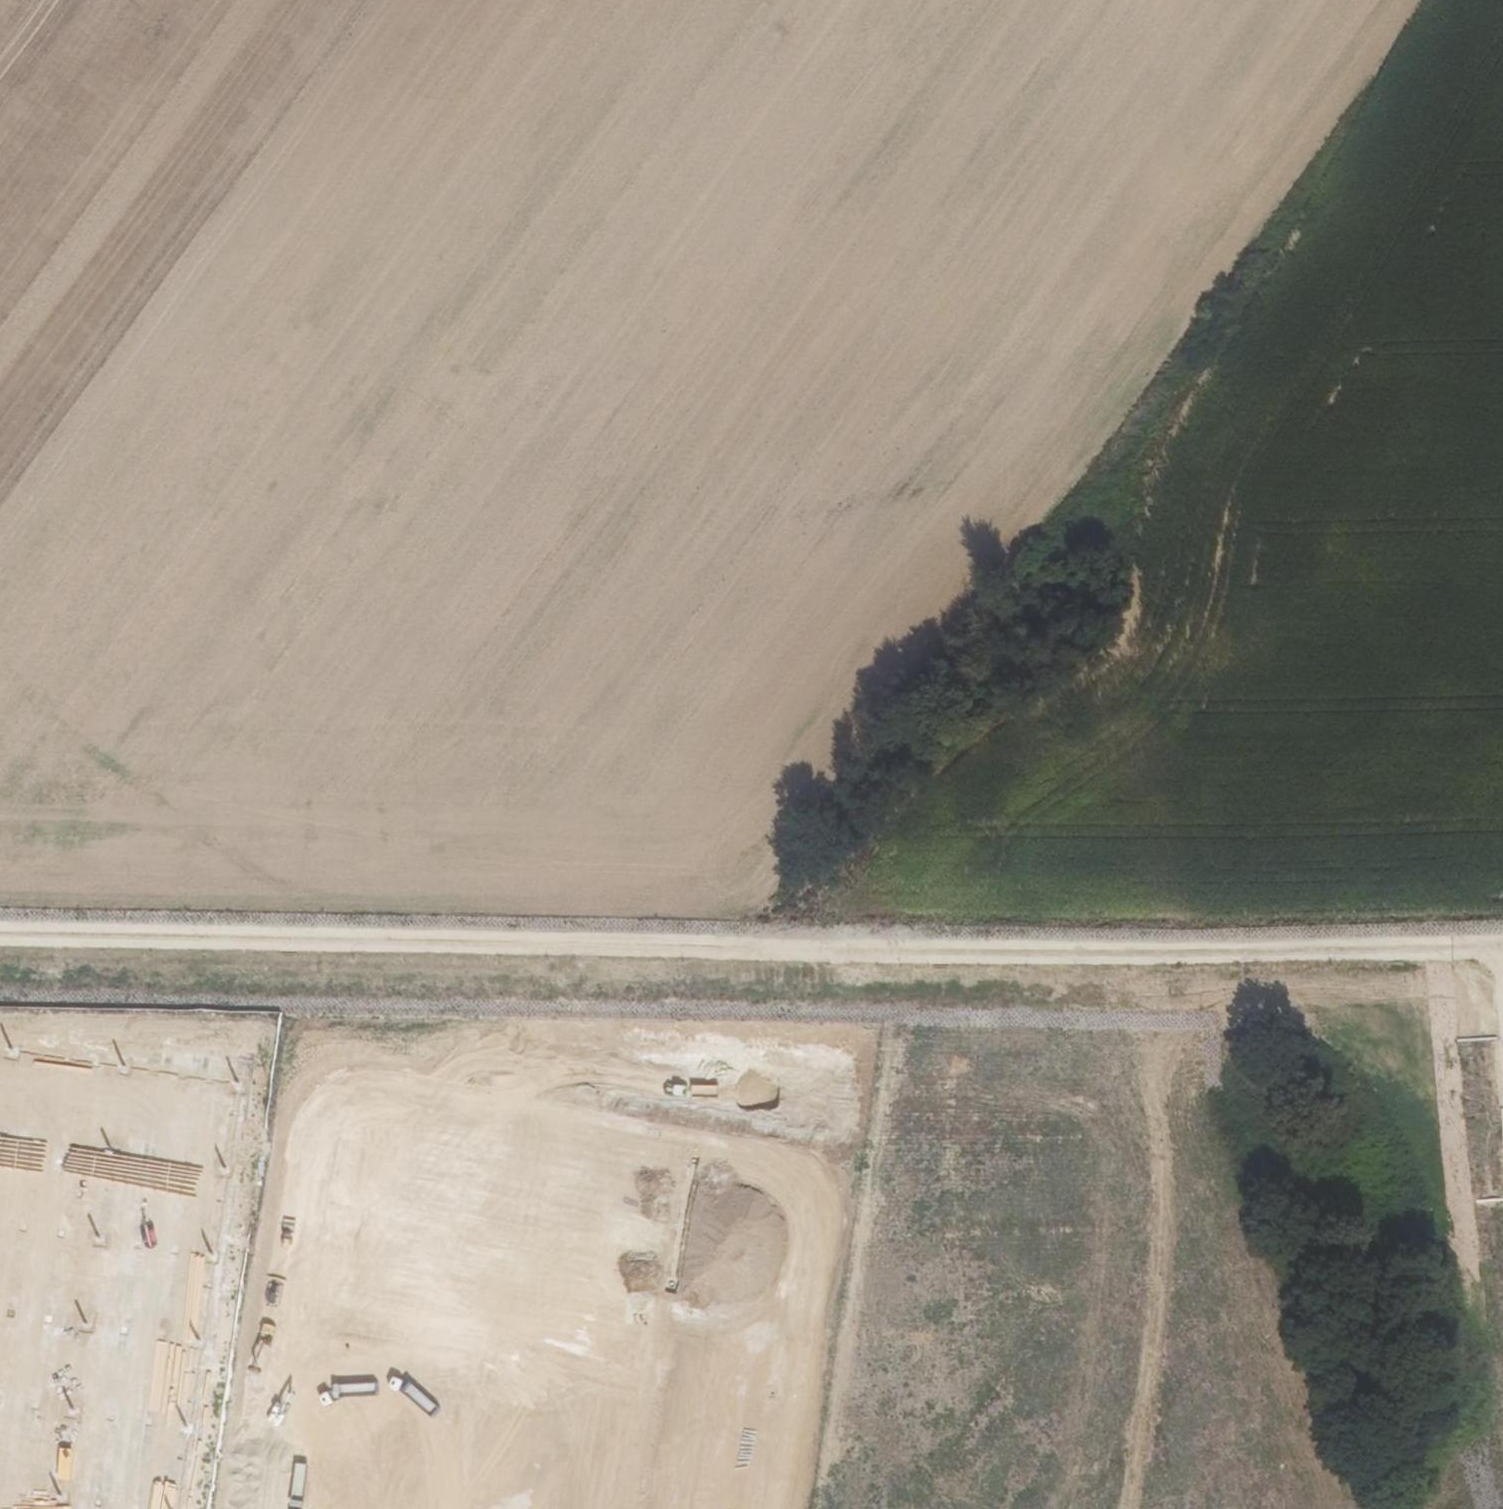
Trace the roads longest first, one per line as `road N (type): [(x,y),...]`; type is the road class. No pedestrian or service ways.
road 1 (unclassified): [(0,934),(1197,952),(1501,946)]

